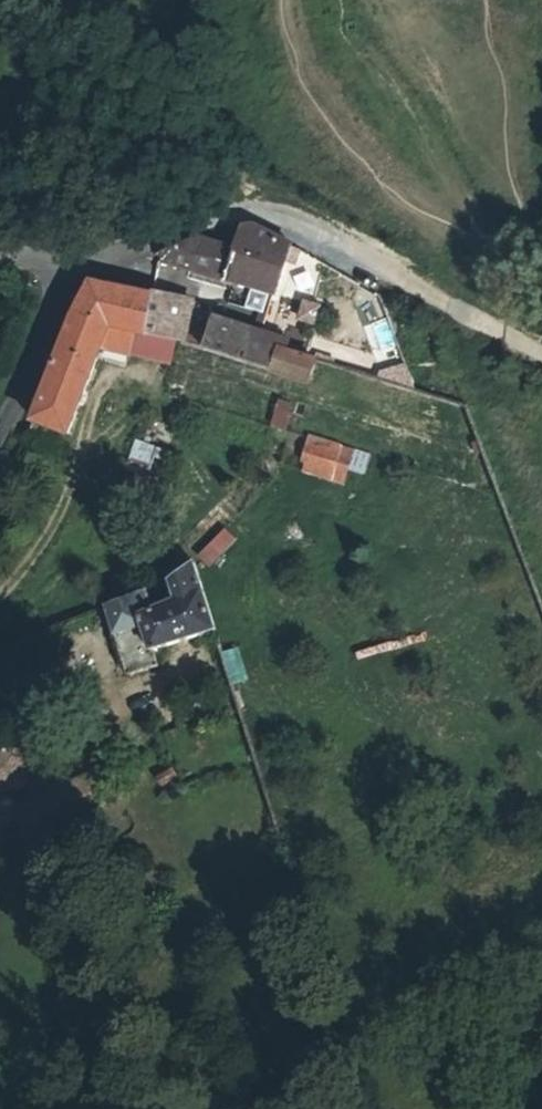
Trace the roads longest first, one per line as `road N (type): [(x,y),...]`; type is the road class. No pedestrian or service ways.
road 1 (residential): [(53,265),(257,214),(443,315)]
road 2 (residential): [(53,265),(17,401),(0,428)]
road 3 (track): [(541,414),(478,391),(443,315)]

